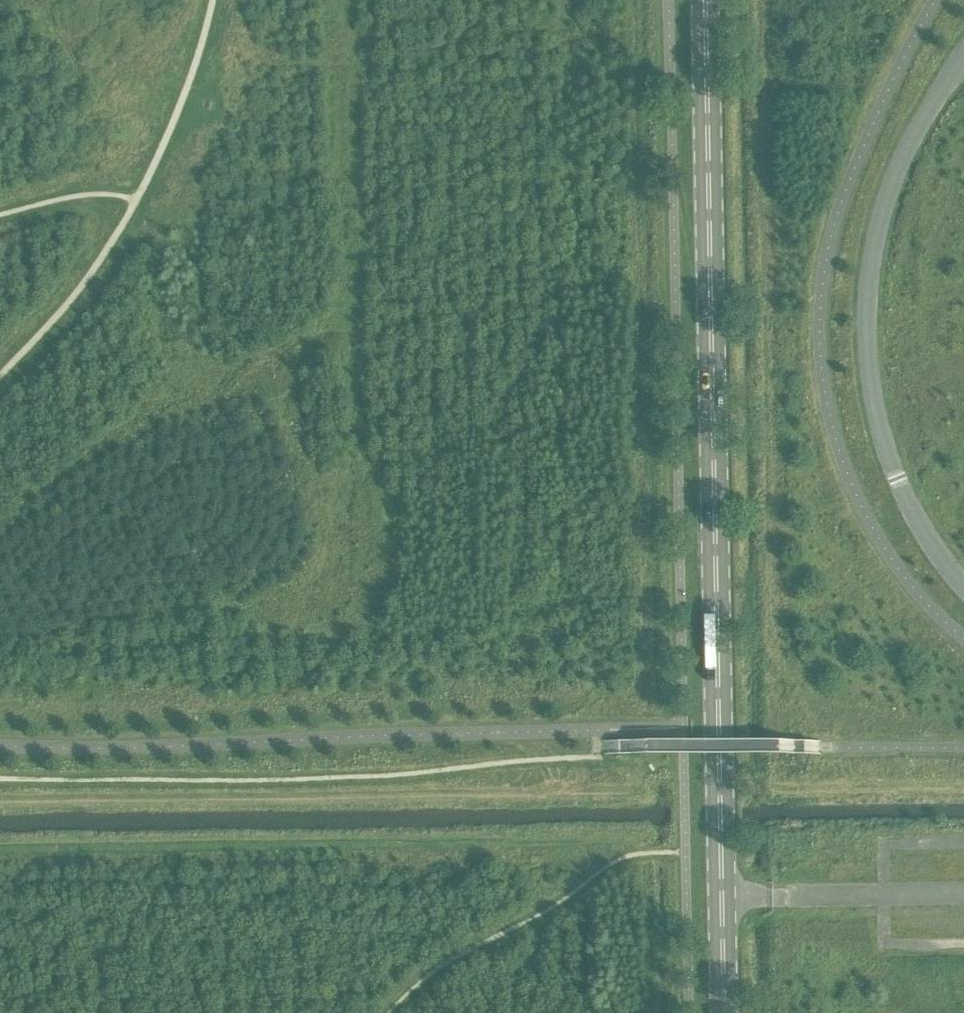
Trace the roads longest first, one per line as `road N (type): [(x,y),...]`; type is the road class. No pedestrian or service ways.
road 1 (primary): [(725,1012),(705,0)]
road 2 (unclassified): [(963,583),(913,517),(895,478),(868,381),(864,320),(870,265),(903,156),(963,58)]

